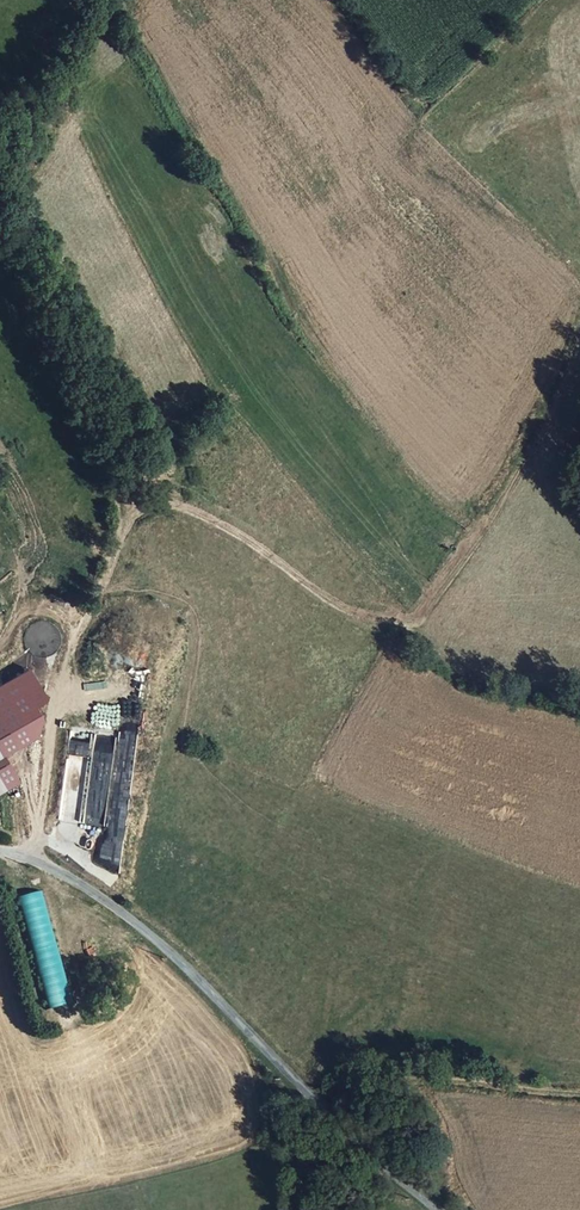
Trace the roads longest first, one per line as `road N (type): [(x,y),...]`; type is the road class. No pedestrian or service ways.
road 1 (track): [(124,525),(147,505),(169,503),(230,528),(359,615),(410,621),(430,607),(495,518),(548,424),(579,343)]
road 2 (unclassified): [(0,851),(30,856),(116,911),(439,1209)]
road 3 (track): [(124,525),(54,711),(30,856)]
road 4 (track): [(268,1150),(325,1104),(370,1082),(406,1078),(579,1097)]

